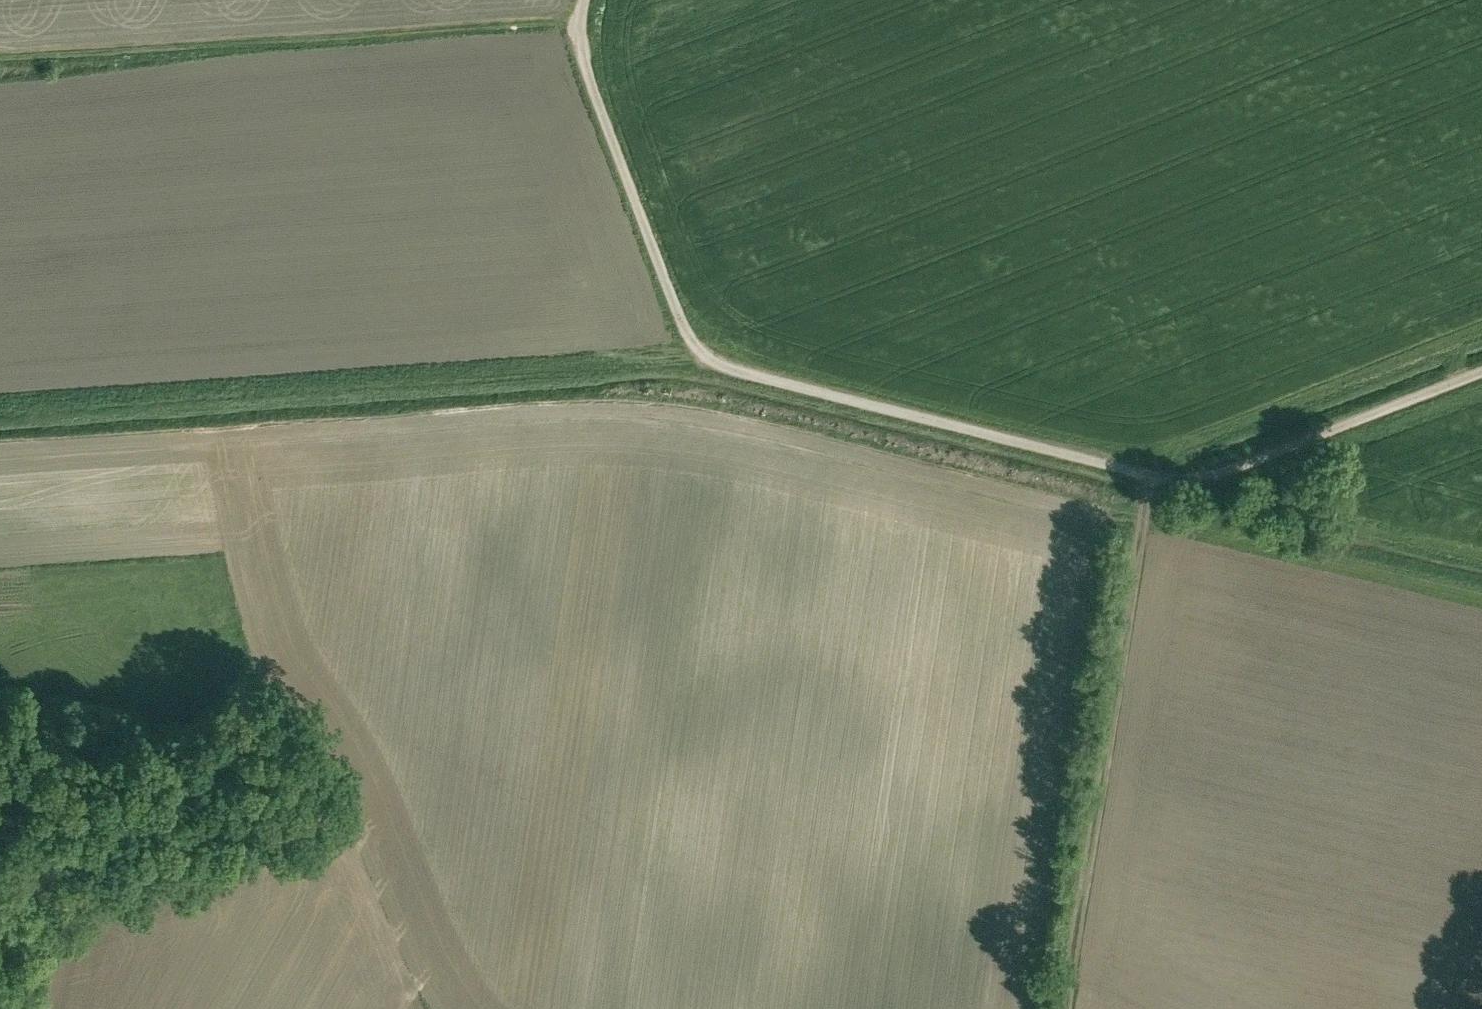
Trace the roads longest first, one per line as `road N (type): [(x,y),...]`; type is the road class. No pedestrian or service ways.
road 1 (unclassified): [(591,0),(580,31),(601,103),(700,352),(747,377),(1156,483),(1213,479),(1481,375)]
road 2 (track): [(1156,483),(1066,1008)]

